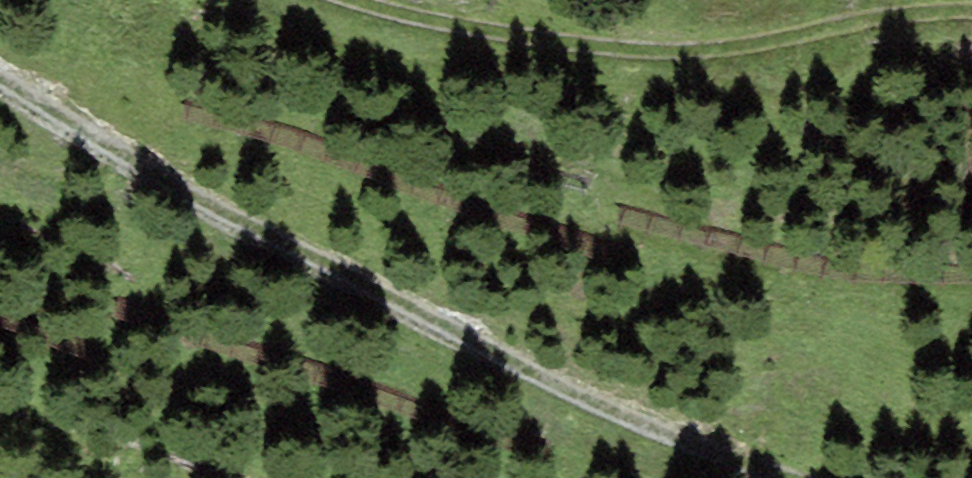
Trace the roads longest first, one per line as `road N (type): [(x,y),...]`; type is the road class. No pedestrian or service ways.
road 1 (track): [(765,477),(369,287),(0,93)]
road 2 (track): [(371,0),(484,32),(699,56),(884,19),(971,16)]

